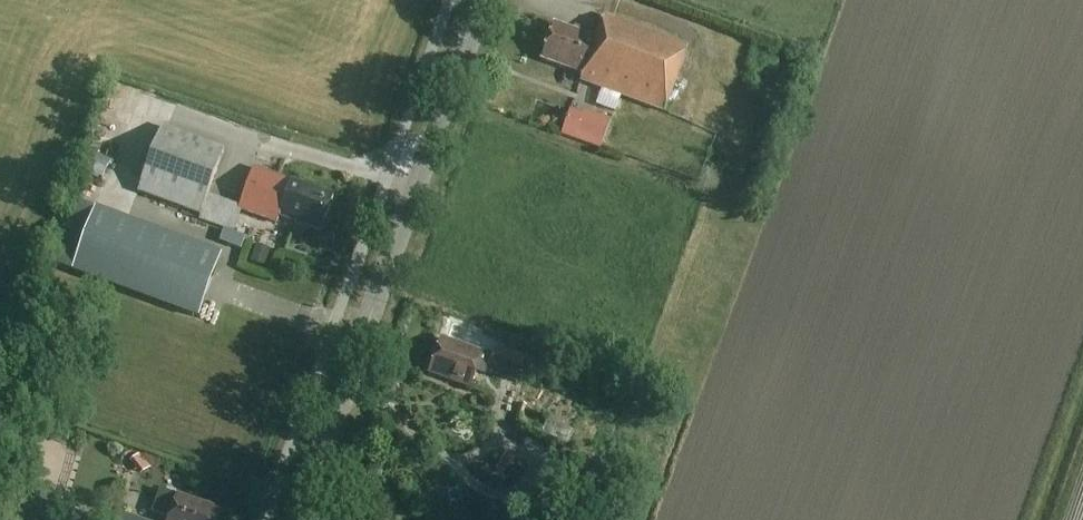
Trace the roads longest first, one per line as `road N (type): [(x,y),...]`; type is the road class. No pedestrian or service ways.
road 1 (tertiary): [(297,519),(485,0)]

